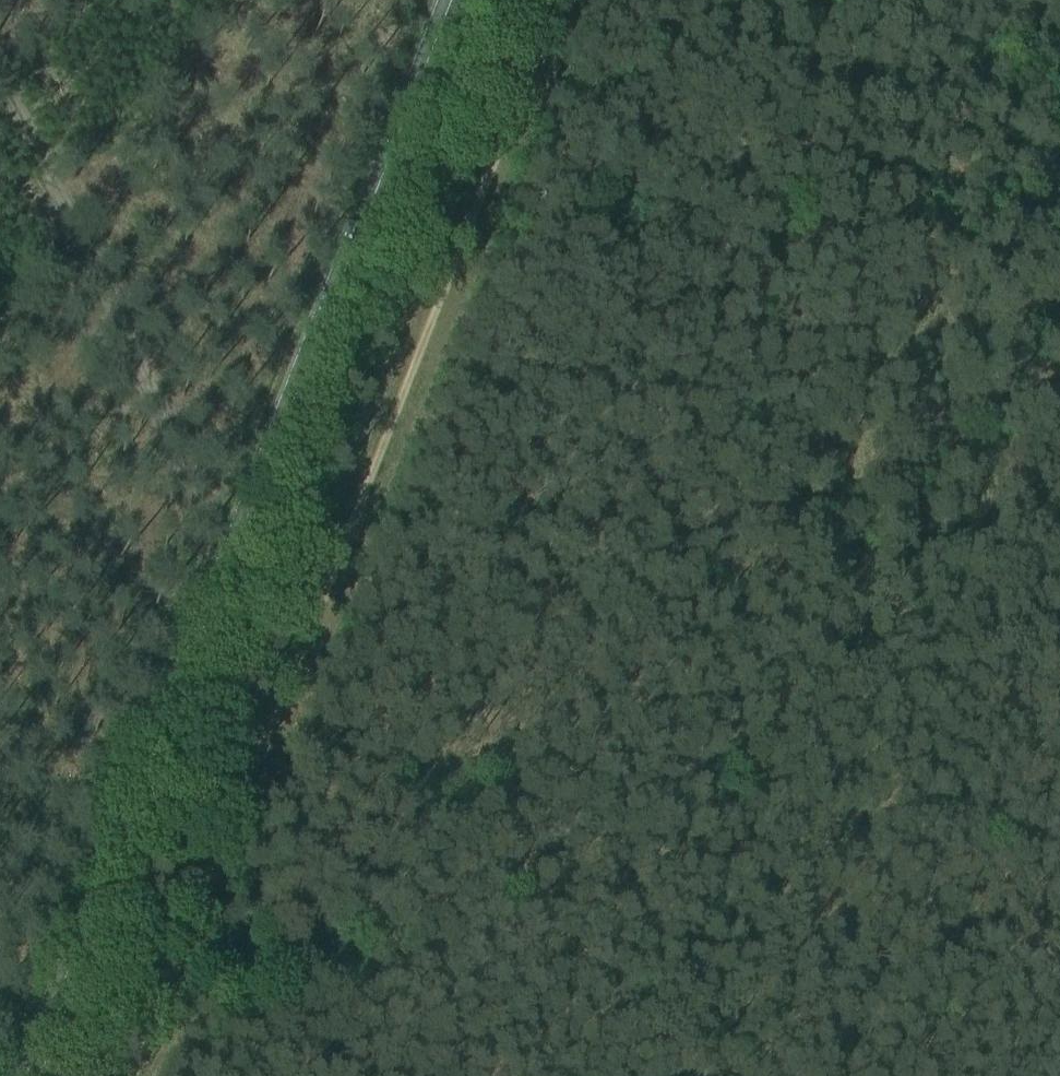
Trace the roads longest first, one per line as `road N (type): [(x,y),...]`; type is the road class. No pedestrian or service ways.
road 1 (secondary): [(26,1075),(452,0)]

